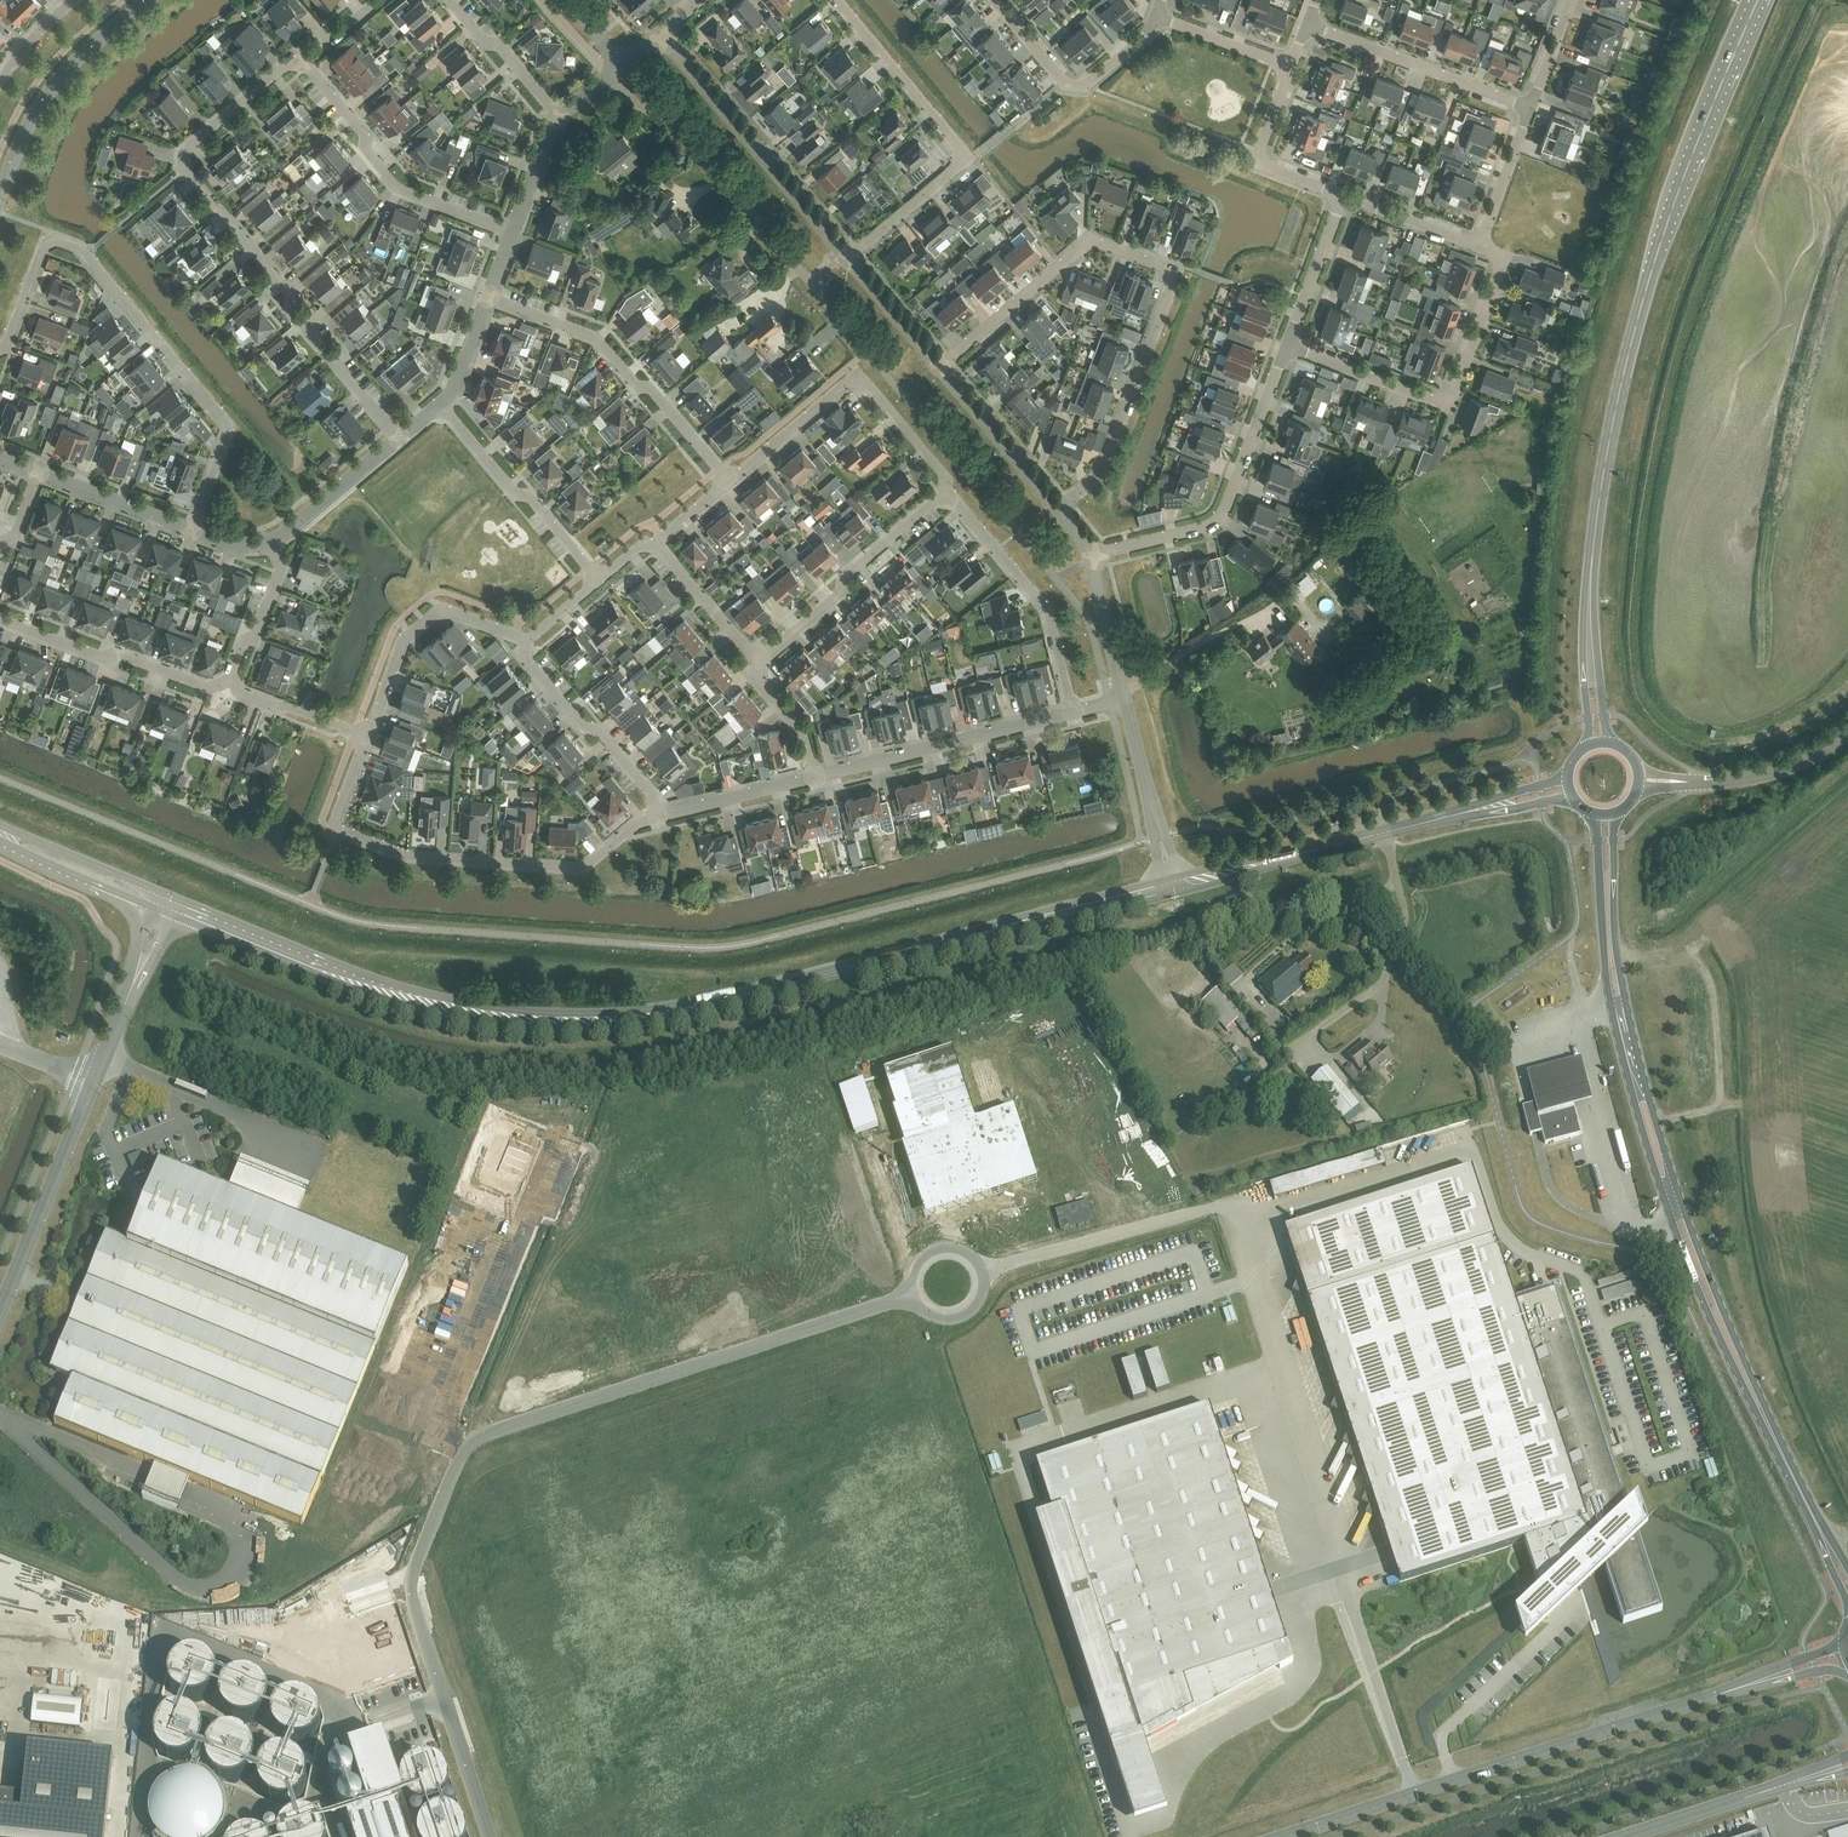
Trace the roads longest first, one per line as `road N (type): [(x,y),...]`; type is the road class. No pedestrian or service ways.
road 1 (secondary): [(167,901),(428,1003),(553,1022),(718,1001),(1174,888)]
road 2 (unclassified): [(491,1836),(411,1593),(470,1444),(914,1295)]
road 3 (primary): [(1594,814),(1605,967),(1646,1145),(1707,1310),(1760,1407)]
road 4 (primary): [(1760,1407),(1649,1097),(1615,952),(1614,814)]
road 5 (primary): [(1596,532),(1655,255),(1759,0)]
road 6 (residential): [(1059,509),(1107,465),(1172,290),(1169,270),(1107,244),(1084,246),(939,367)]
road 7 (residential): [(398,439),(185,166),(192,145),(286,67),(304,61)]
road 8 (residential): [(193,530),(228,424),(82,251),(56,242),(44,246),(0,352)]
road 9 (residential): [(658,816),(575,872),(403,859),(336,827),(366,736)]
road 10 (unclassified): [(1659,1713),(1284,1836)]
road 11 (residential): [(868,352),(683,129),(634,102),(611,73)]
road 12 (residential): [(848,259),(967,159),(836,0)]
road 13 (residential): [(729,481),(858,374),(946,477),(949,491)]
road 14 (residential): [(1093,556),(1221,517),(1287,347)]
road 15 (residential): [(729,481),(599,341),(487,297)]
road 16 (secondary): [(1174,888),(1469,812)]
road 17 (unclassified): [(848,259),(659,34)]
road 18 (residential): [(512,230),(399,187),(304,61)]
road 19 (residential): [(814,779),(1073,713)]
road 20 (residential): [(949,491),(1048,609),(1073,713)]
road 21 (residential): [(758,663),(843,590),(847,575),(949,491)]
road 22 (unclassified): [(0,196),(29,124),(60,83),(148,0)]
road 23 (unclassified): [(0,1311),(93,1084)]
road 24 (residential): [(366,736),(402,645),(442,608),(527,641)]
road 25 (residential): [(230,680),(209,688),(0,619)]
road 26 (residential): [(1531,109),(1308,23)]
road 27 (residential): [(599,580),(441,404)]
road 28 (residential): [(1158,18),(1088,85),(1074,86),(996,0)]
road 29 (residential): [(658,816),(652,796),(528,660),(527,641)]
road 30 (primary): [(1619,748),(1605,717),(1596,532)]
road 31 (primary): [(1596,532),(1587,589),(1586,750)]
road 32 (unclassified): [(914,1295),(946,1321),(973,1312),(985,1286),(974,1259),(945,1249),(930,1254),(913,1279)]
road 33 (unclassified): [(1174,888),(1126,701)]
road 34 (residential): [(1343,197),(1259,159),(1290,66)]
road 35 (unclassified): [(1059,509),(939,367)]
road 36 (secondary): [(0,830),(167,901)]
road 37 (residential): [(1447,402),(1502,271),(1497,256),(1479,247)]
road 38 (unclassified): [(1625,1836),(1787,1784)]
road 39 (residential): [(1447,402),(1287,347)]
road 40 (unclassified): [(1687,783),(1764,776),(1847,741)]
road 41 (unclassified): [(39,472),(193,530)]
road 42 (unclassified): [(270,542),(398,439)]
road 43 (track): [(1721,1106),(1713,990),(1691,949)]
road 44 (residential): [(658,816),(814,779)]
road 45 (residential): [(1287,347),(1343,197)]
road 46 (residential): [(558,117),(449,0)]
road 47 (residential): [(758,663),(656,544)]
road 48 (residential): [(230,680),(279,573),(270,542)]
road 49 (residential): [(366,736),(240,693),(230,680)]
road 50 (unclassified): [(1126,701),(1093,556)]
road 51 (residential): [(1479,247),(1531,109)]
road 52 (residential): [(1479,247),(1343,197)]
road 53 (unclassified): [(939,367),(848,259)]
road 54 (residential): [(1290,66),(1158,18)]
road 55 (primary): [(1820,1531),(1760,1407)]
road 56 (residential): [(814,779),(803,731),(757,676),(758,663)]
road 57 (unclassified): [(512,230),(558,117)]
road 58 (unclassified): [(122,1012),(159,949),(167,901)]
road 59 (unclassified): [(167,901),(139,946),(122,1012)]

